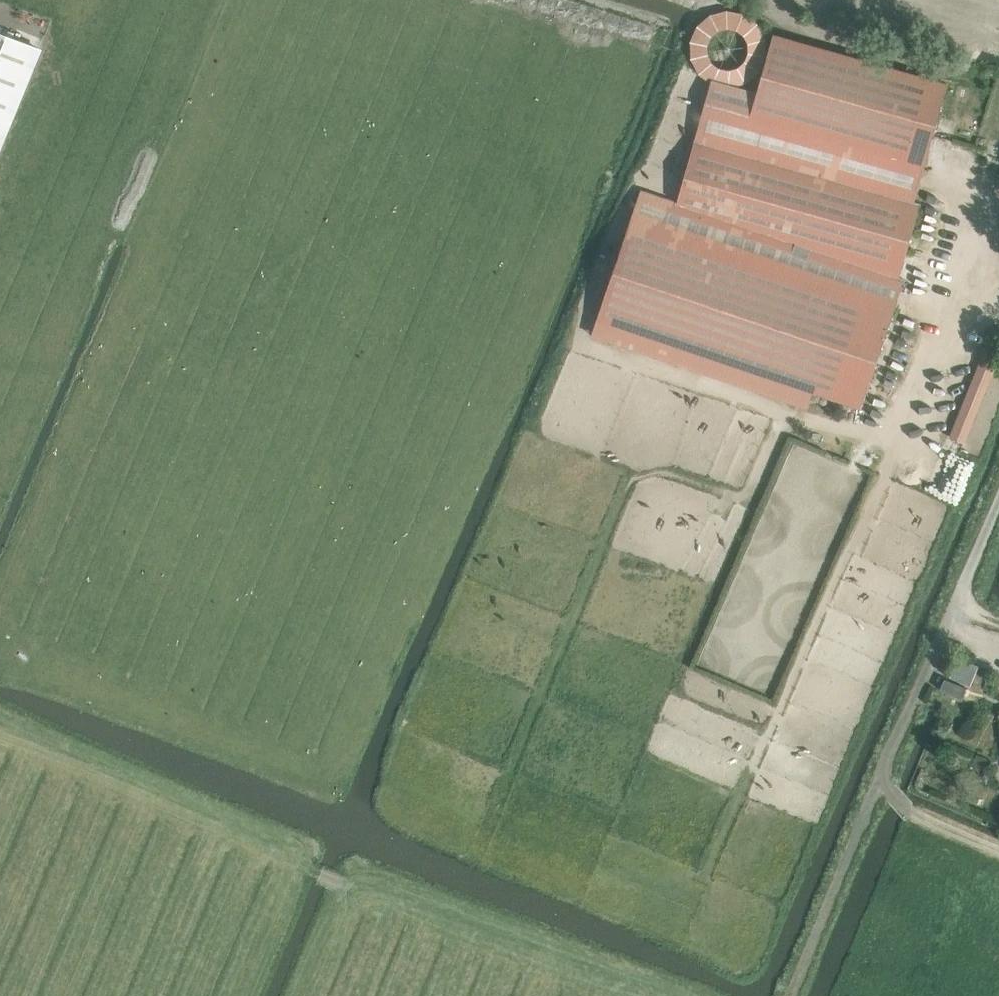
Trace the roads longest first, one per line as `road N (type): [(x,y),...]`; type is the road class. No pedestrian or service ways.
road 1 (track): [(791,995),(929,668)]
road 2 (unclassified): [(929,668),(998,503)]
road 3 (track): [(998,849),(911,813),(881,775)]

